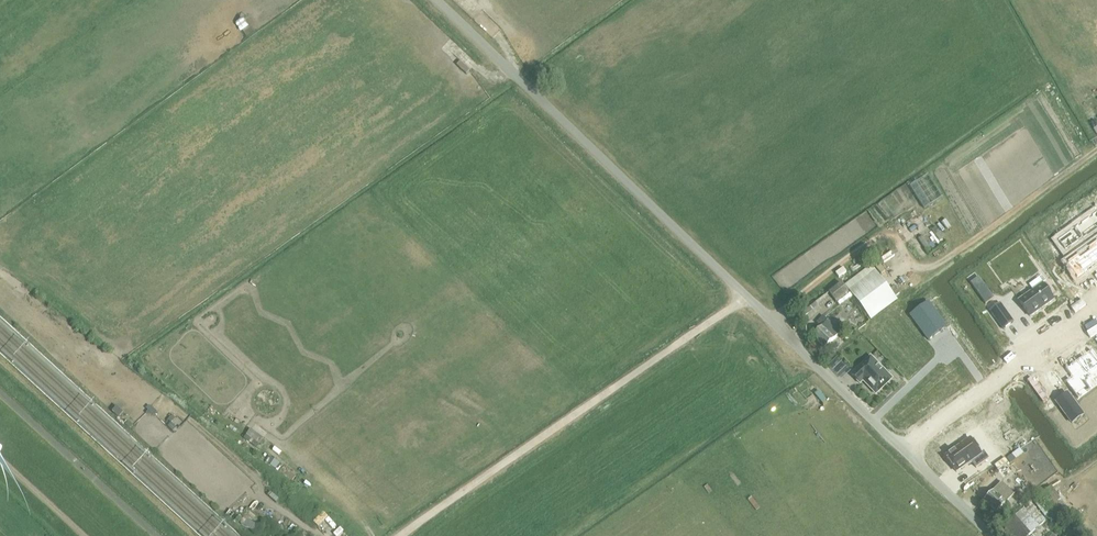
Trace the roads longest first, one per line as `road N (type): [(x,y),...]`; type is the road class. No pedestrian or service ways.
road 1 (unclassified): [(904,451),(436,0)]
road 2 (residential): [(904,451),(1096,309)]
road 3 (unclassified): [(993,535),(904,451)]

